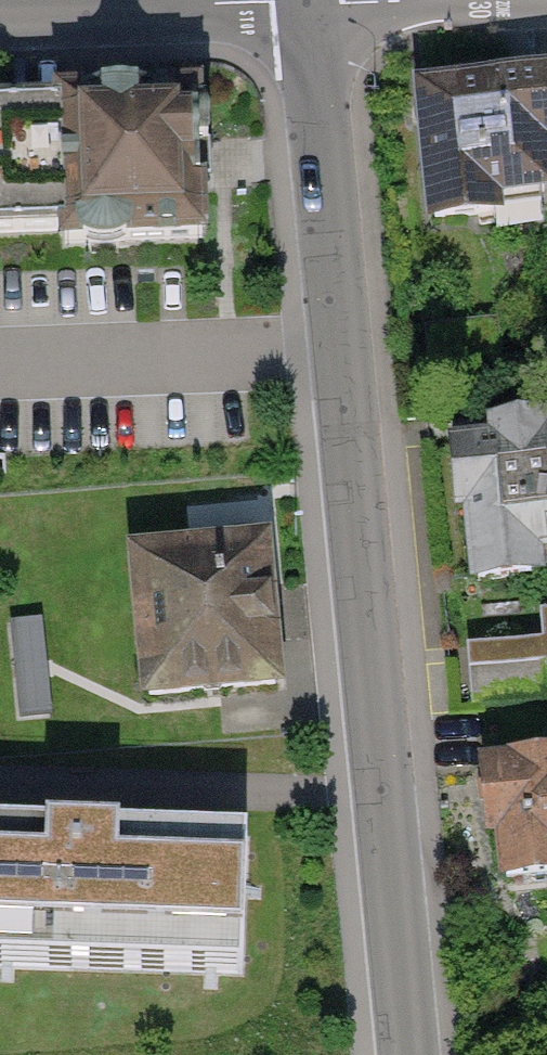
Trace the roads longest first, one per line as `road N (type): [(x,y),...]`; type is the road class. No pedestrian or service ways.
road 1 (residential): [(304,10),(408,1054)]
road 2 (residential): [(304,10),(0,20)]
road 3 (residential): [(546,1),(304,10)]

